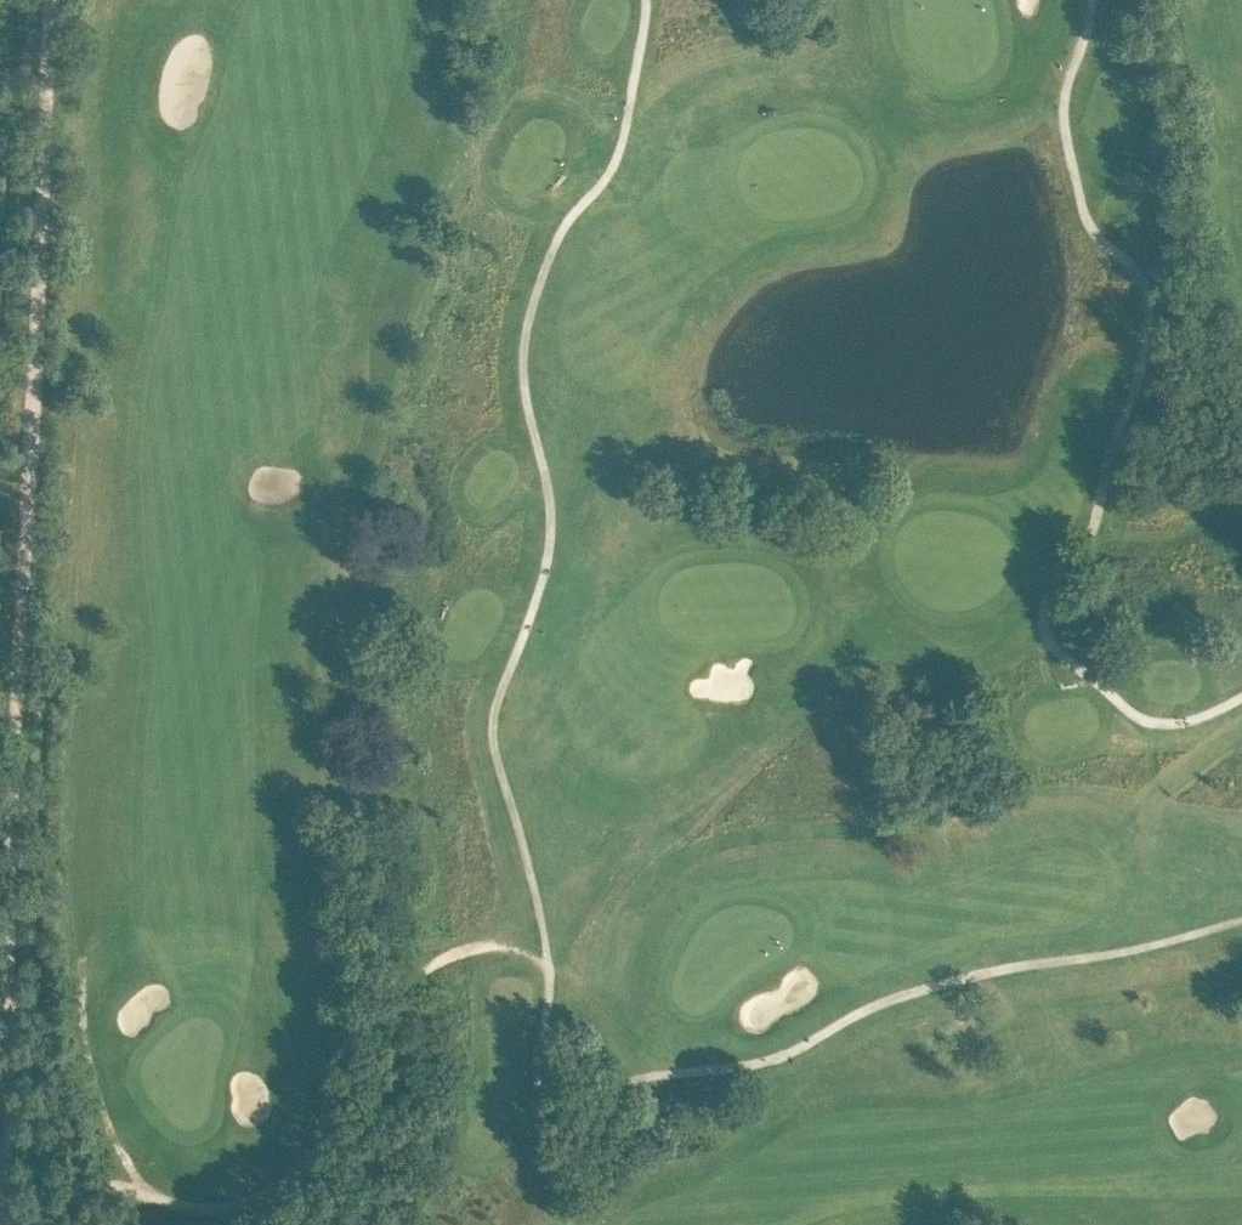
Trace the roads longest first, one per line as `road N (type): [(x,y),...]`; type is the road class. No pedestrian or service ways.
road 1 (track): [(22,1224),(86,1188),(112,1185),(221,1211),(263,1192),(322,1142),(374,1115),(378,1017),(411,977),(471,946),(506,943),(551,967),(493,733),(551,533),(549,489),(524,386),(527,329),(563,226),(617,159),(647,0)]
road 2 (track): [(54,0),(2,1224)]
road 3 (track): [(1092,0),(1064,124),(1086,219),(1147,290),(1147,346),(1106,463),(1092,534),(1048,593),(1045,630),(1060,652),(1140,718),(1181,722),(1241,696)]
road 4 (track): [(1241,920),(1139,948),(964,976),(860,1011),(769,1060),(583,1085),(559,1084),(540,1067),(551,967)]

